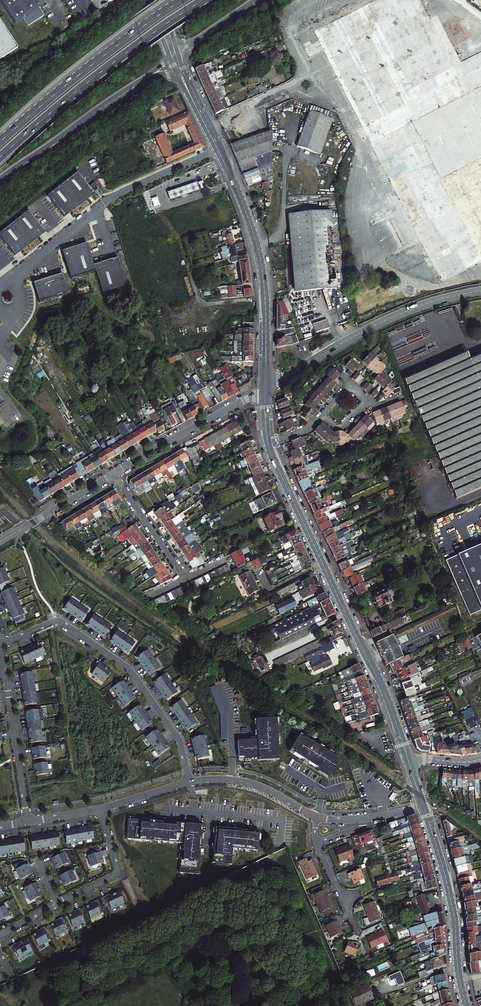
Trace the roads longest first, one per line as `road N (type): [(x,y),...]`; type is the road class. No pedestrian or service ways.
road 1 (primary): [(268,445),(408,757)]
road 2 (residential): [(190,782),(180,740),(123,664),(57,621),(0,645)]
road 3 (trunk): [(0,157),(203,0)]
road 4 (primary): [(218,150),(261,262),(265,389)]
road 5 (unclassified): [(480,291),(396,315),(265,389)]
road 6 (trunk): [(183,0),(0,142)]
road 7 (primary): [(423,806),(450,896),(467,1005)]
road 8 (residential): [(0,645),(28,822)]
road 9 (residential): [(113,474),(265,389)]
road 10 (trunk): [(0,178),(139,83)]
road 11 (residential): [(190,782),(248,783),(318,817)]
road 12 (residential): [(218,150),(98,210)]
road 13 (residential): [(58,903),(117,870),(100,809)]
road 14 (residential): [(113,474),(185,578)]

